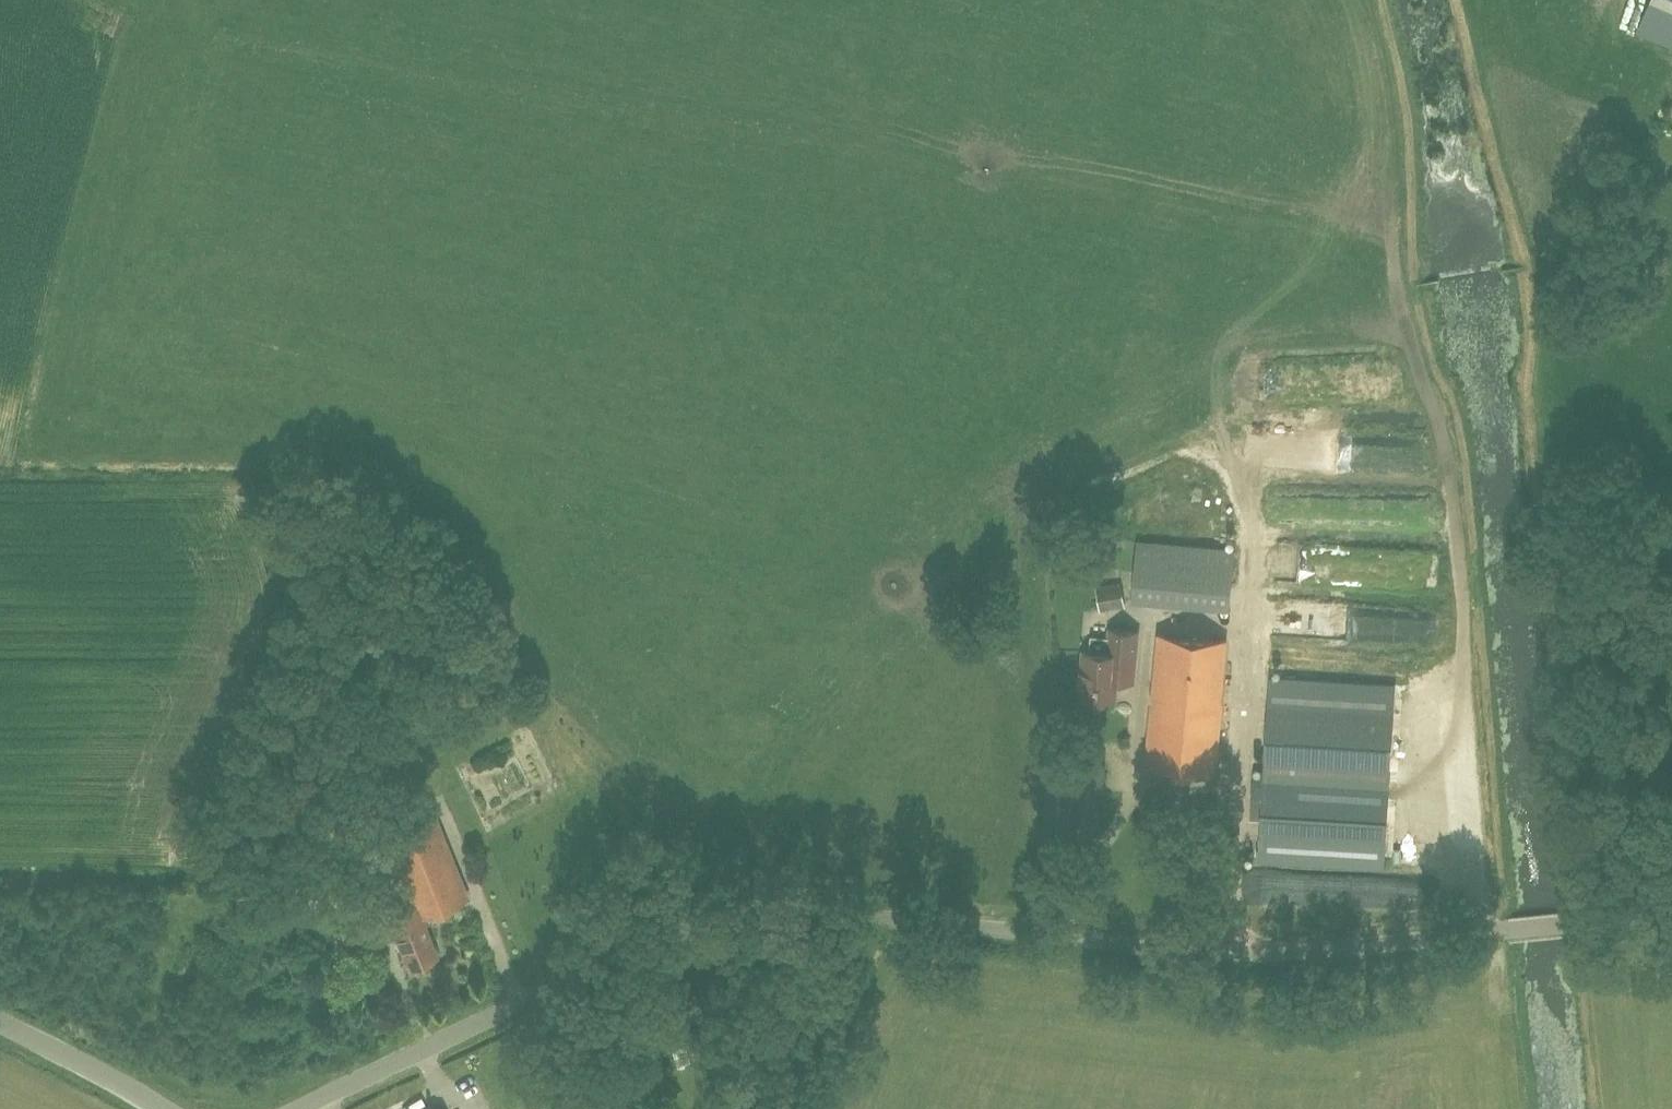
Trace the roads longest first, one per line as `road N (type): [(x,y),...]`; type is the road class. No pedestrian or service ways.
road 1 (unclassified): [(1671,917),(1260,955),(1140,950),(898,922),(744,918),(620,959),(309,1108)]
road 2 (track): [(1593,925),(1577,857),(1530,401),(1537,325),(1457,0)]
road 3 (unclassified): [(156,1108),(0,1024)]

